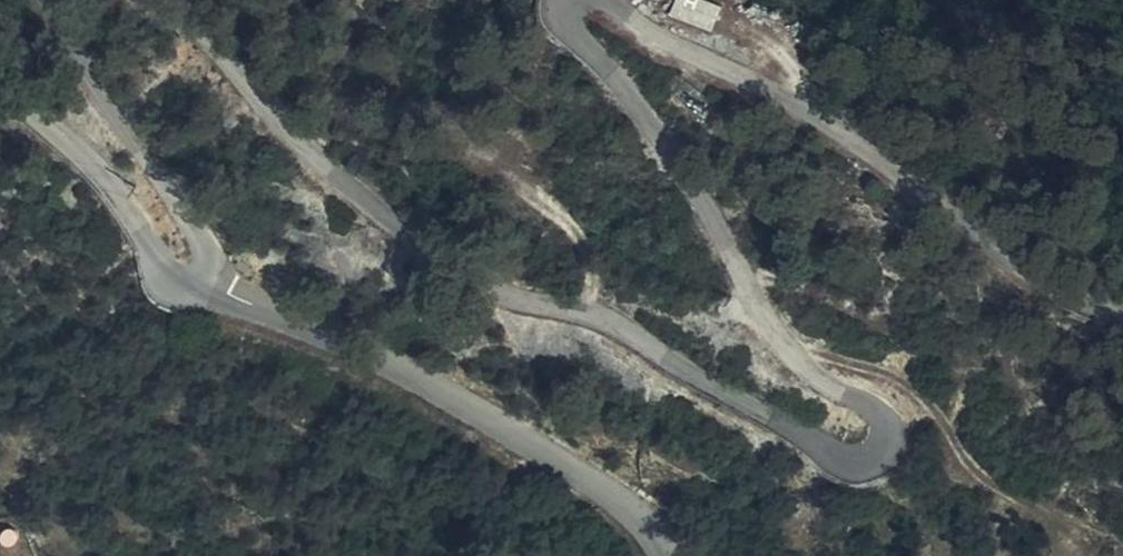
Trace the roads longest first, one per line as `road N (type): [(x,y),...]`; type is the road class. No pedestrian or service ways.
road 1 (unclassified): [(569,0),(570,23),(617,69),(711,204),(763,313),(815,370),(877,409),(889,427),(882,452),(862,459),(831,446),(619,321),(449,261),(149,0)]
road 2 (unclassified): [(1122,306),(1028,265),(800,99),(668,38),(614,0)]
road 3 (unclassified): [(205,279),(409,375),(614,492),(666,539),(671,555)]
road 4 (unclassified): [(62,0),(217,256),(205,279)]
road 5 (unclassified): [(0,69),(100,169),(176,275),(205,279)]

